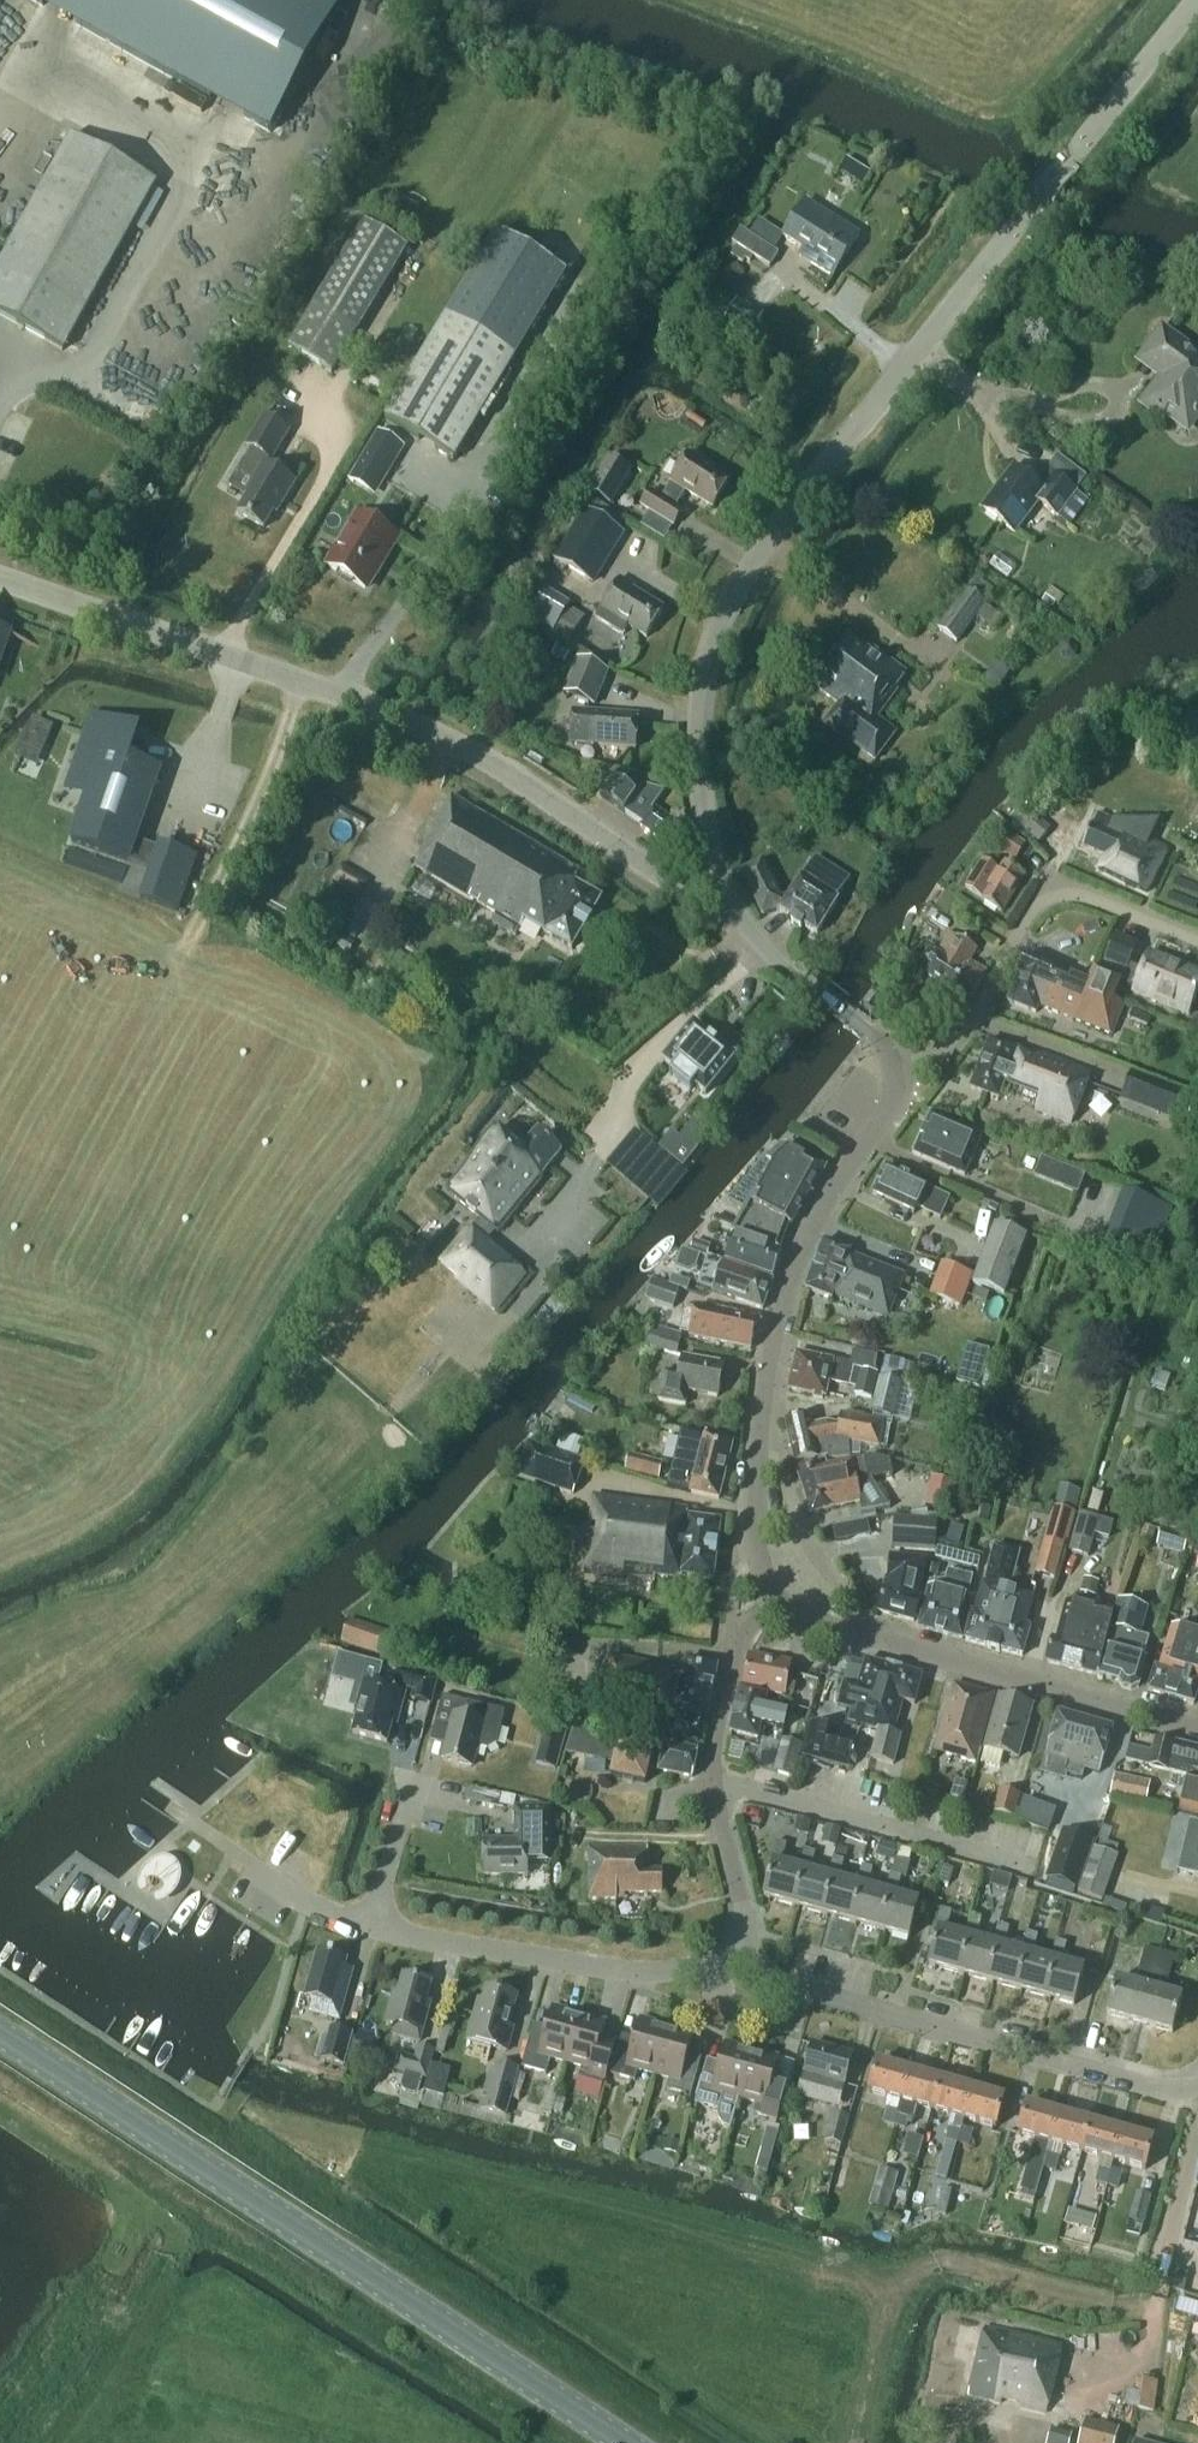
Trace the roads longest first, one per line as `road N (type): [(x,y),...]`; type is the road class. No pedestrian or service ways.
road 1 (tertiary): [(715,873),(698,752),(702,690),(721,615),(800,492),(1197,7)]
road 2 (tertiary): [(715,873),(654,871),(435,731),(0,577)]
road 3 (primary): [(623,2442),(0,2034)]
road 4 (tertiary): [(779,1596),(754,1546),(762,1396),(776,1324),(816,1221),(886,1112),(892,1072)]
road 5 (residential): [(739,1946),(764,1971),(805,1990),(1164,2088),(1197,2084)]
road 6 (tertiary): [(1197,1731),(827,1627),(779,1596)]
road 7 (unclassified): [(892,1072),(963,1030),(1024,919),(1057,894),(1097,897),(1197,937)]
road 8 (residential): [(739,1946),(682,1969),(645,1973),(370,1927)]
road 9 (residential): [(779,1596),(741,1634),(712,1755),(712,1791),(747,1922),(739,1946)]
road 10 (tertiary): [(892,1072),(878,1042),(763,947),(715,873)]
road 11 (residential): [(370,1927),(415,1788)]
road 12 (residential): [(370,1927),(305,1902),(256,1870)]

